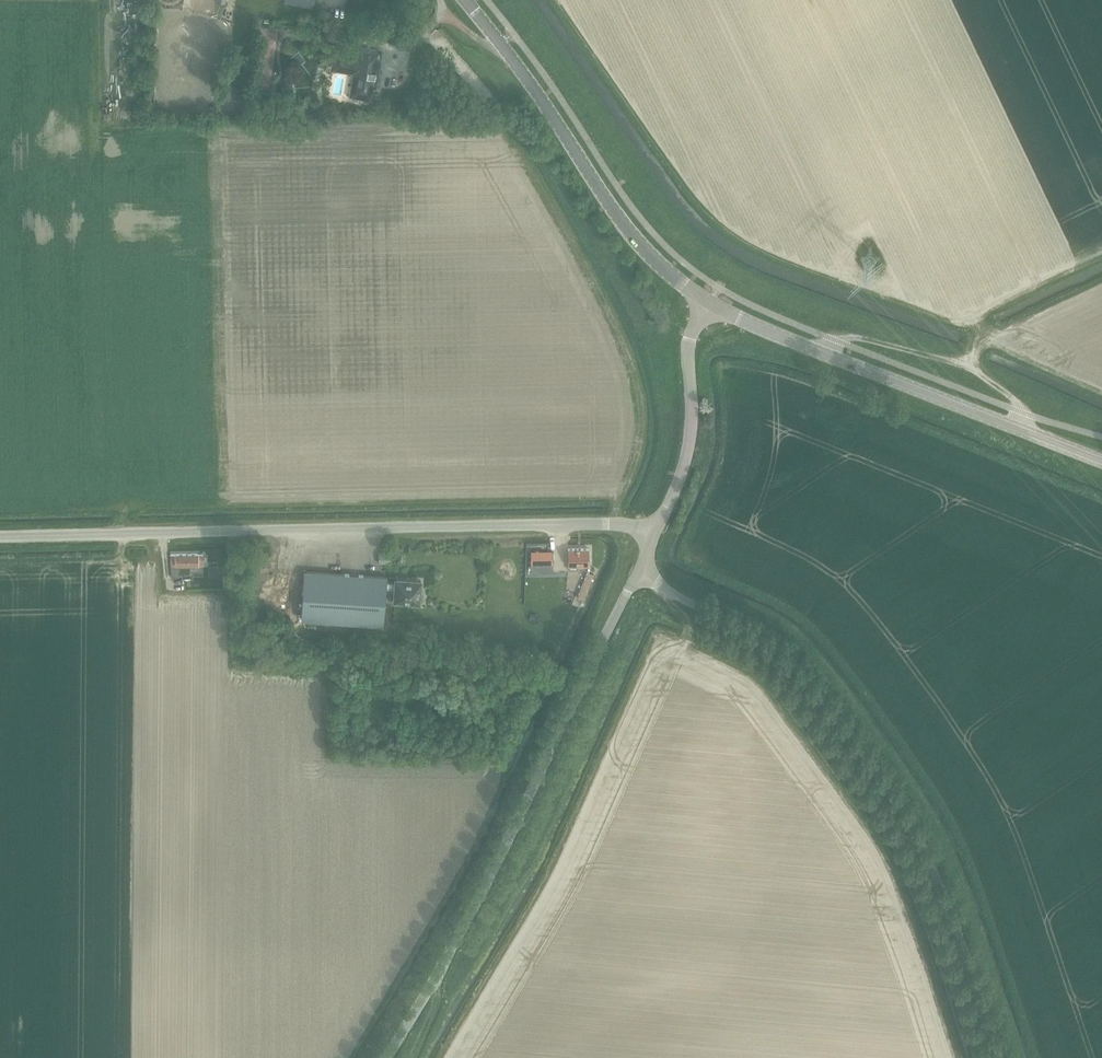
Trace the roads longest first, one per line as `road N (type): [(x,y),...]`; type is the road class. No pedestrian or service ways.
road 1 (tertiary): [(0,538),(608,524),(654,536)]
road 2 (unclassified): [(996,1057),(932,880),(840,723),(780,656),(637,575)]
road 3 (unclassified): [(386,1057),(499,858),(637,575)]
road 4 (secondary): [(1101,462),(709,303)]
road 5 (secondary): [(709,303),(628,231),(466,0)]
road 6 (tertiary): [(654,536),(687,454),(687,354),(709,303)]

